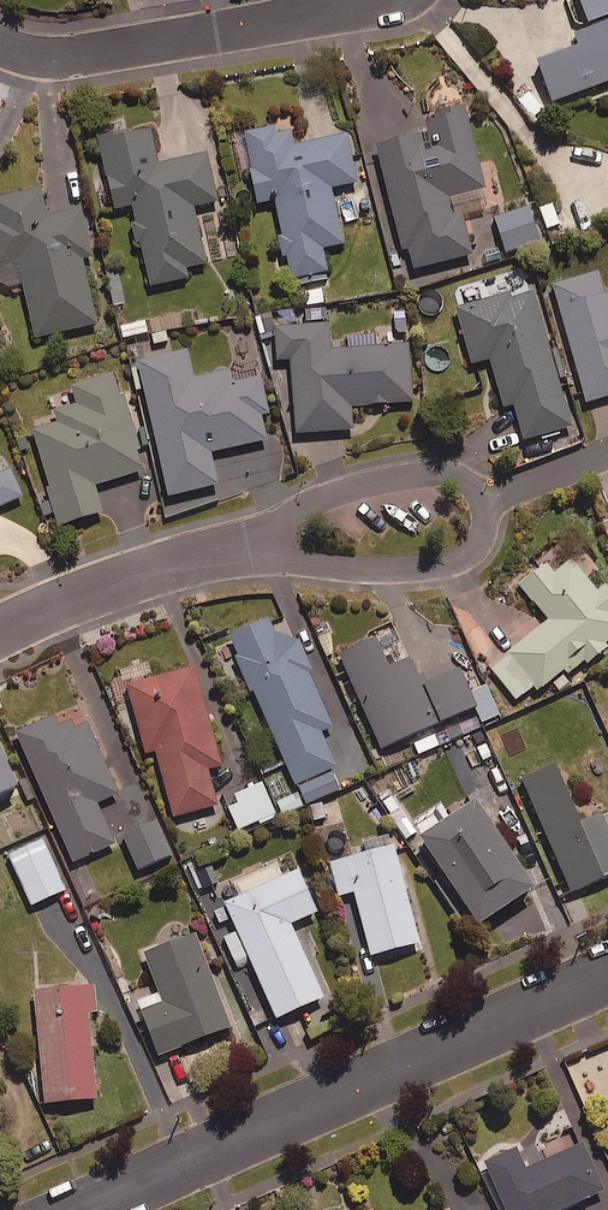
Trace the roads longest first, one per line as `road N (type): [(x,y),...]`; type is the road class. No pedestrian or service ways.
road 1 (residential): [(79,1209),(607,973)]
road 2 (residential): [(252,547),(341,570),(433,569),(465,560),(483,541),(487,519),(470,481),(445,472),(370,483),(286,519)]
road 3 (residential): [(356,0),(320,16),(75,56),(12,55),(0,47)]
road 4 (residential): [(252,547),(159,567),(0,632)]

